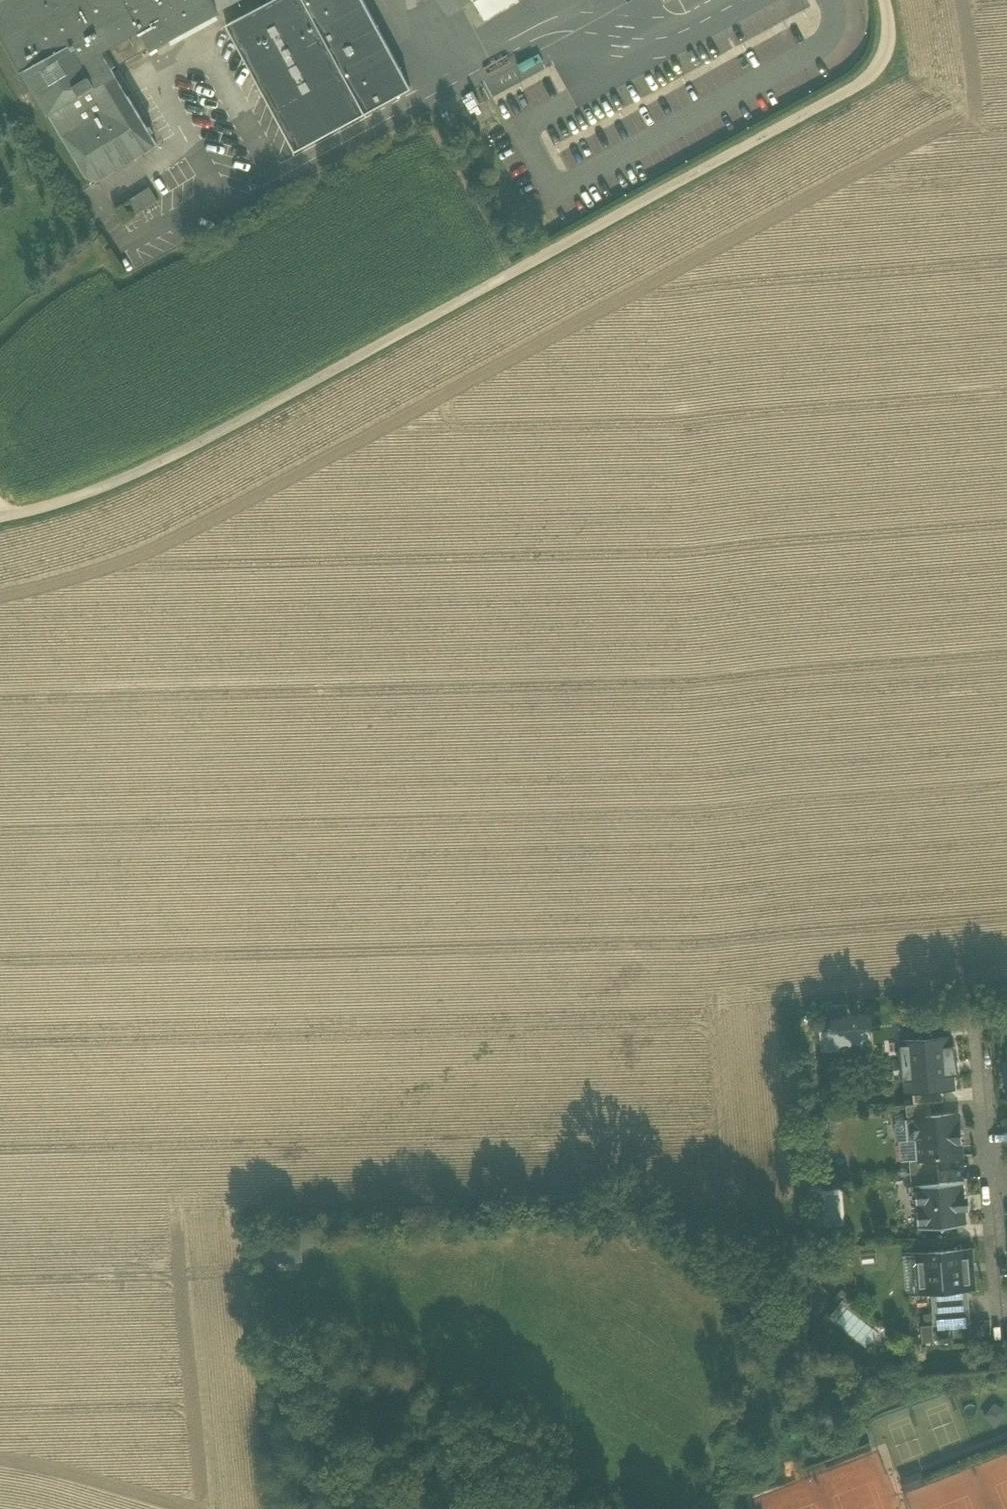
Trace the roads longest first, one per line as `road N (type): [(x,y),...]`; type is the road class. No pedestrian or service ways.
road 1 (track): [(886,0),(888,53),(871,76),(254,415),(95,494),(0,516)]
road 2 (residential): [(989,1139),(979,1004)]
road 3 (residential): [(994,1202),(1004,1330)]

